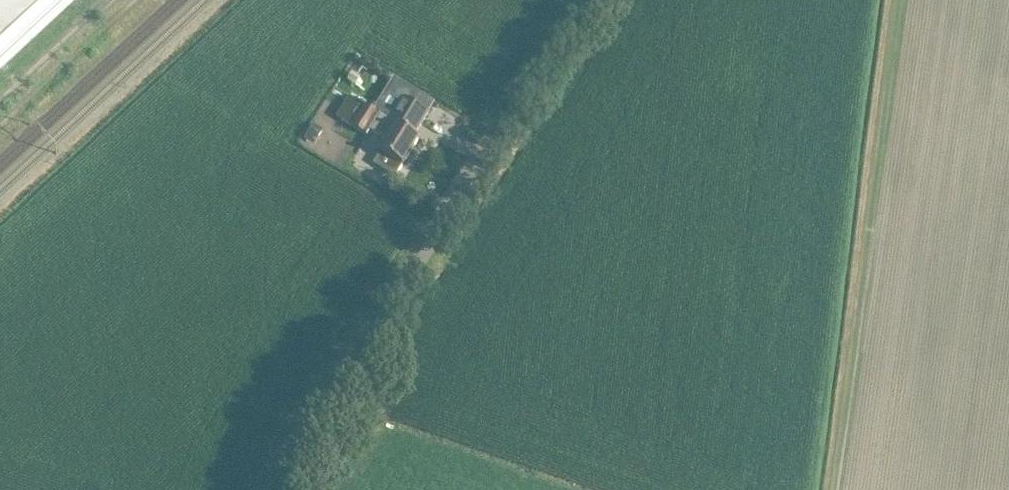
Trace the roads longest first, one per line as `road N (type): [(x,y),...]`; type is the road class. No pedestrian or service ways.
road 1 (unclassified): [(307,489),(337,406),(586,0)]

